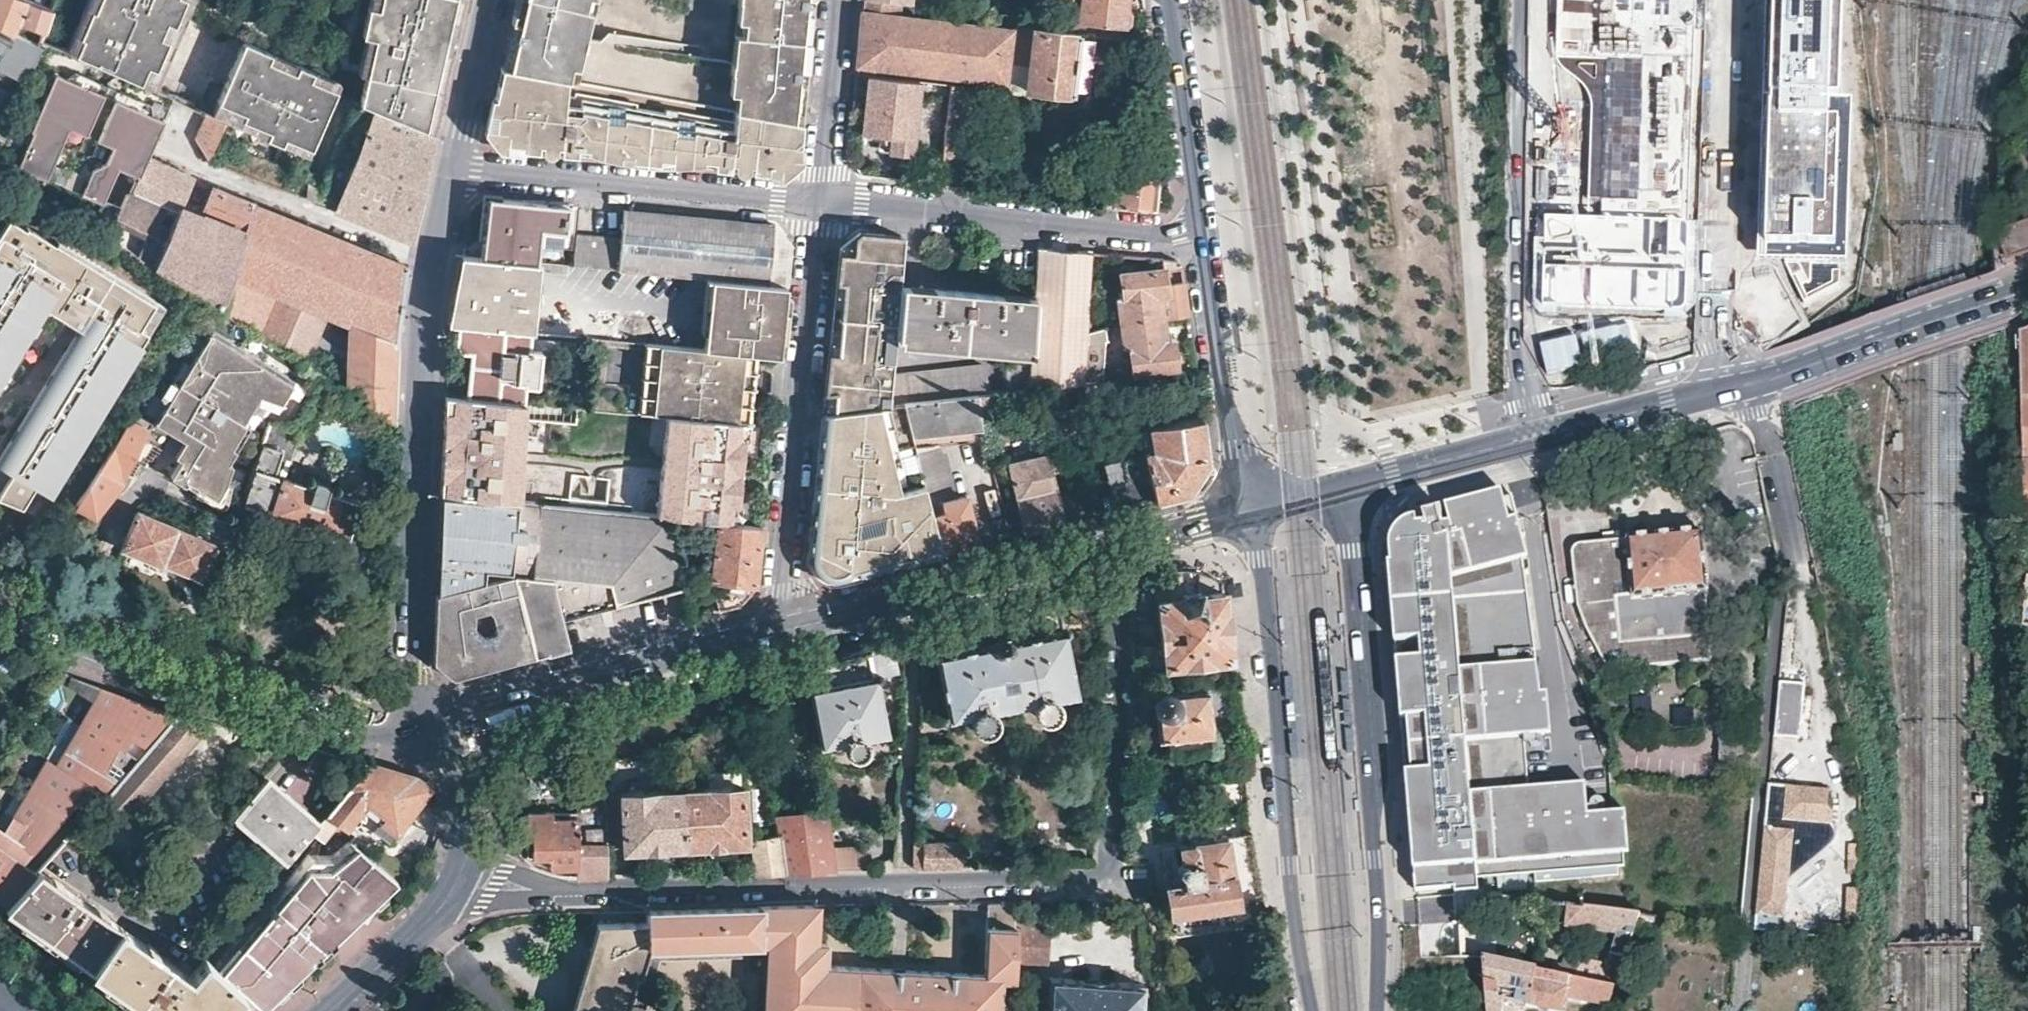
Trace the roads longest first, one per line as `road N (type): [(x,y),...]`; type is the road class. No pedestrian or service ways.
road 1 (residential): [(1121,541),(1116,866),(1095,880),(548,888),(457,881)]
road 2 (residential): [(453,169),(423,342),(409,668),(425,724)]
road 3 (tertiary): [(1253,506),(1293,911),(1315,1010)]
road 4 (tertiary): [(1378,1010),(1377,796),(1358,552)]
road 5 (secondary): [(0,595),(202,683),(358,722),(425,724)]
road 6 (residential): [(781,634),(822,201)]
road 7 (residential): [(1731,0),(1712,335),(1735,390)]
road 8 (residential): [(1201,228),(822,201)]
road 9 (residential): [(822,201),(453,169)]
road 10 (secondary): [(425,724),(781,634)]
road 11 (secondary): [(781,634),(1121,541)]
road 12 (secondary): [(1735,390),(2027,290)]
road 13 (residential): [(1253,506),(1229,414),(1201,228)]
road 14 (residential): [(1615,692),(1576,630),(1550,436)]
road 15 (residential): [(1201,228),(1171,0)]
road 16 (residential): [(822,201),(841,0)]
road 17 (secondary): [(1550,436),(1735,390)]
road 18 (residential): [(457,881),(431,920),(331,1010)]
road 19 (residential): [(425,724),(459,757),(473,798),(473,844),(457,881)]
road 20 (residential): [(491,0),(453,169)]
road 21 (secondary): [(1387,478),(1550,436)]
road 22 (secondary): [(1121,541),(1253,506)]

